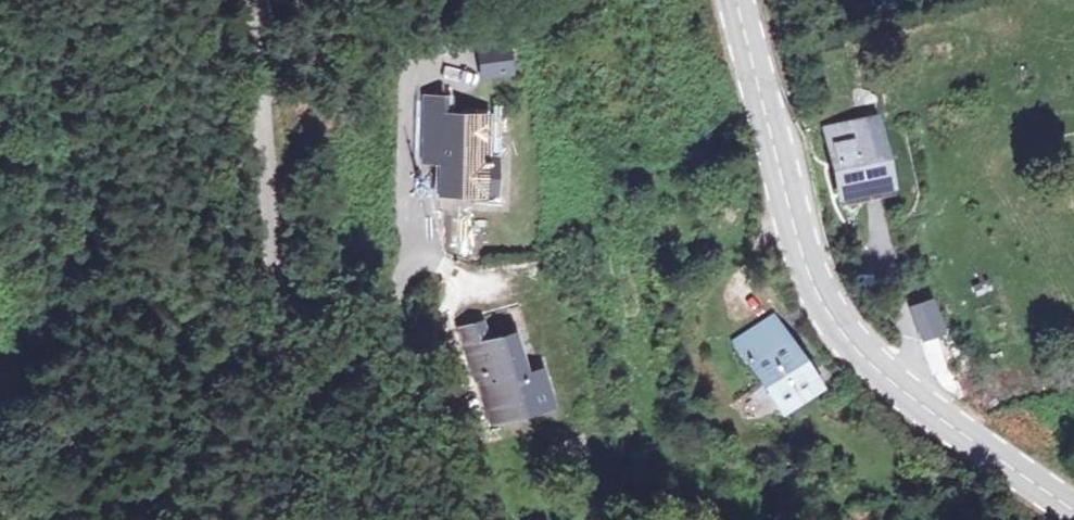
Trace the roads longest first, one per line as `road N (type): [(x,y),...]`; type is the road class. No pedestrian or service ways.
road 1 (secondary): [(1073,513),(880,377),(836,325),(803,261),(734,0)]
road 2 (unclassified): [(248,0),(288,376),(350,519)]

